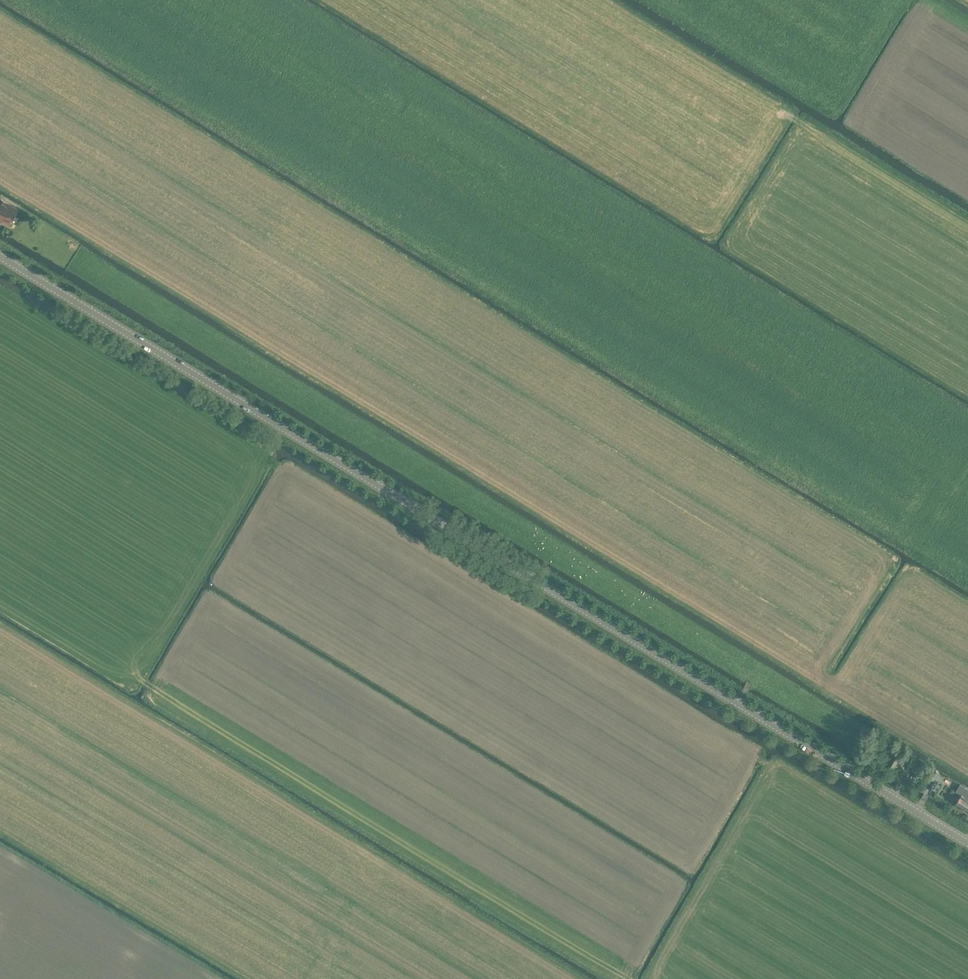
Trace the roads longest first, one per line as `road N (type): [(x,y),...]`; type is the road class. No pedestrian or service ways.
road 1 (tertiary): [(967,842),(0,255)]

